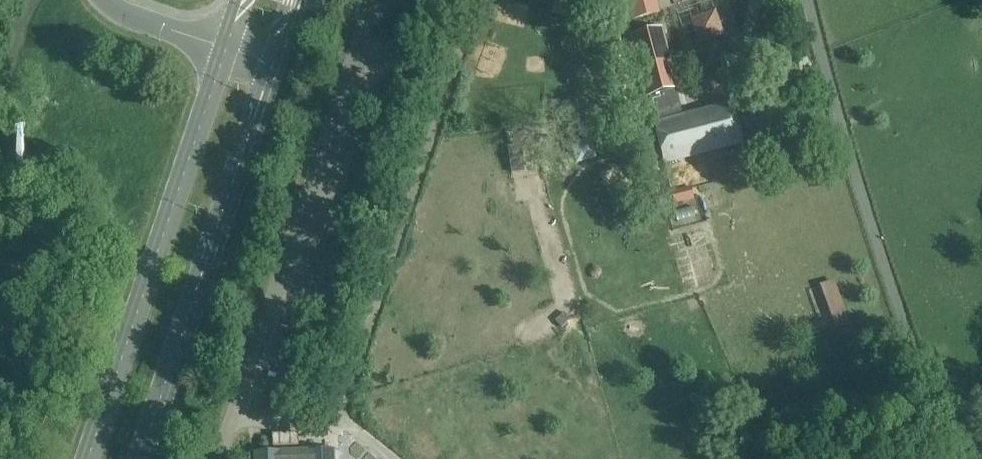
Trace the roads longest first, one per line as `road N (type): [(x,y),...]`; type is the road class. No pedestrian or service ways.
road 1 (secondary): [(225,47),(87,458)]
road 2 (secondary): [(140,458),(274,63)]
road 3 (residential): [(218,458),(232,418),(338,423)]
road 4 (residential): [(225,47),(117,12),(105,0)]

